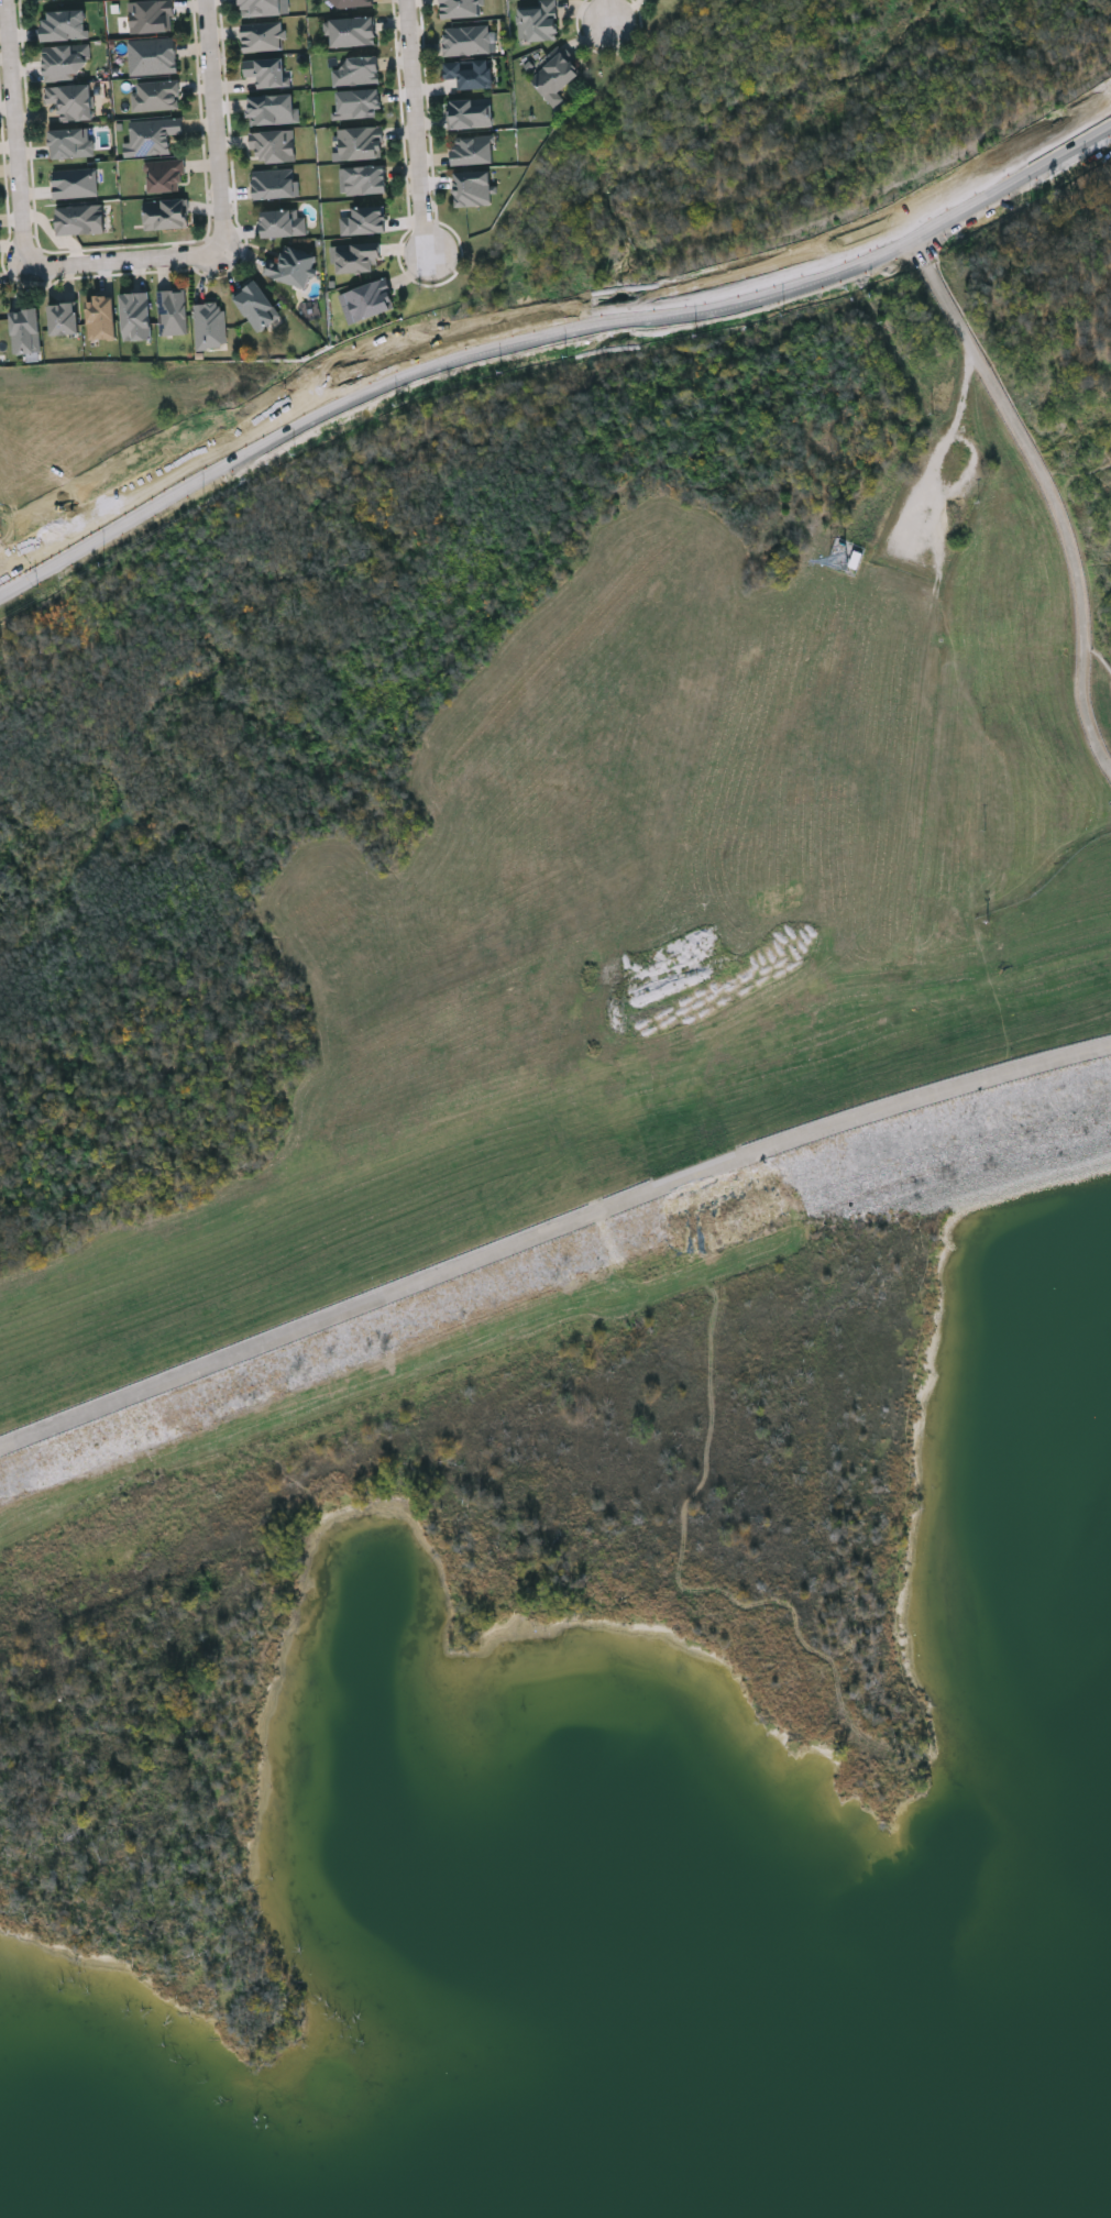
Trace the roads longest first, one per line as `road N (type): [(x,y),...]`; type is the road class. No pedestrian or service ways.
road 1 (secondary): [(0,589),(301,417),(421,365),(483,345),(741,297),(866,255),(1110,120)]
road 2 (residential): [(207,0),(228,251),(220,255)]
road 3 (residential): [(429,259),(410,0)]
road 4 (residential): [(30,255),(9,0)]
road 5 (residential): [(220,255),(46,268),(30,255)]

